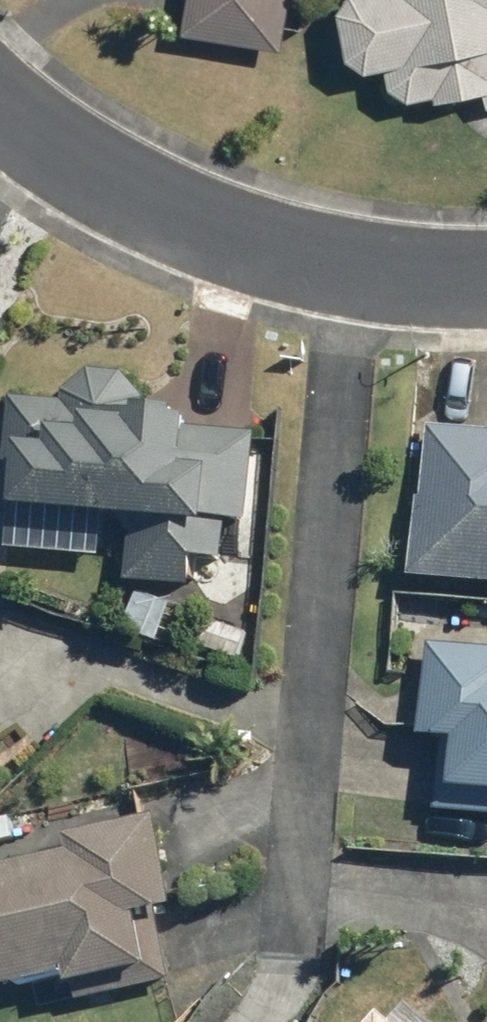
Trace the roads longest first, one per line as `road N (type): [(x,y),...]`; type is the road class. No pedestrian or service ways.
road 1 (residential): [(352,271),(291,980)]
road 2 (residential): [(352,271),(235,243),(71,164),(0,107)]
road 3 (residential): [(486,279),(352,271)]

